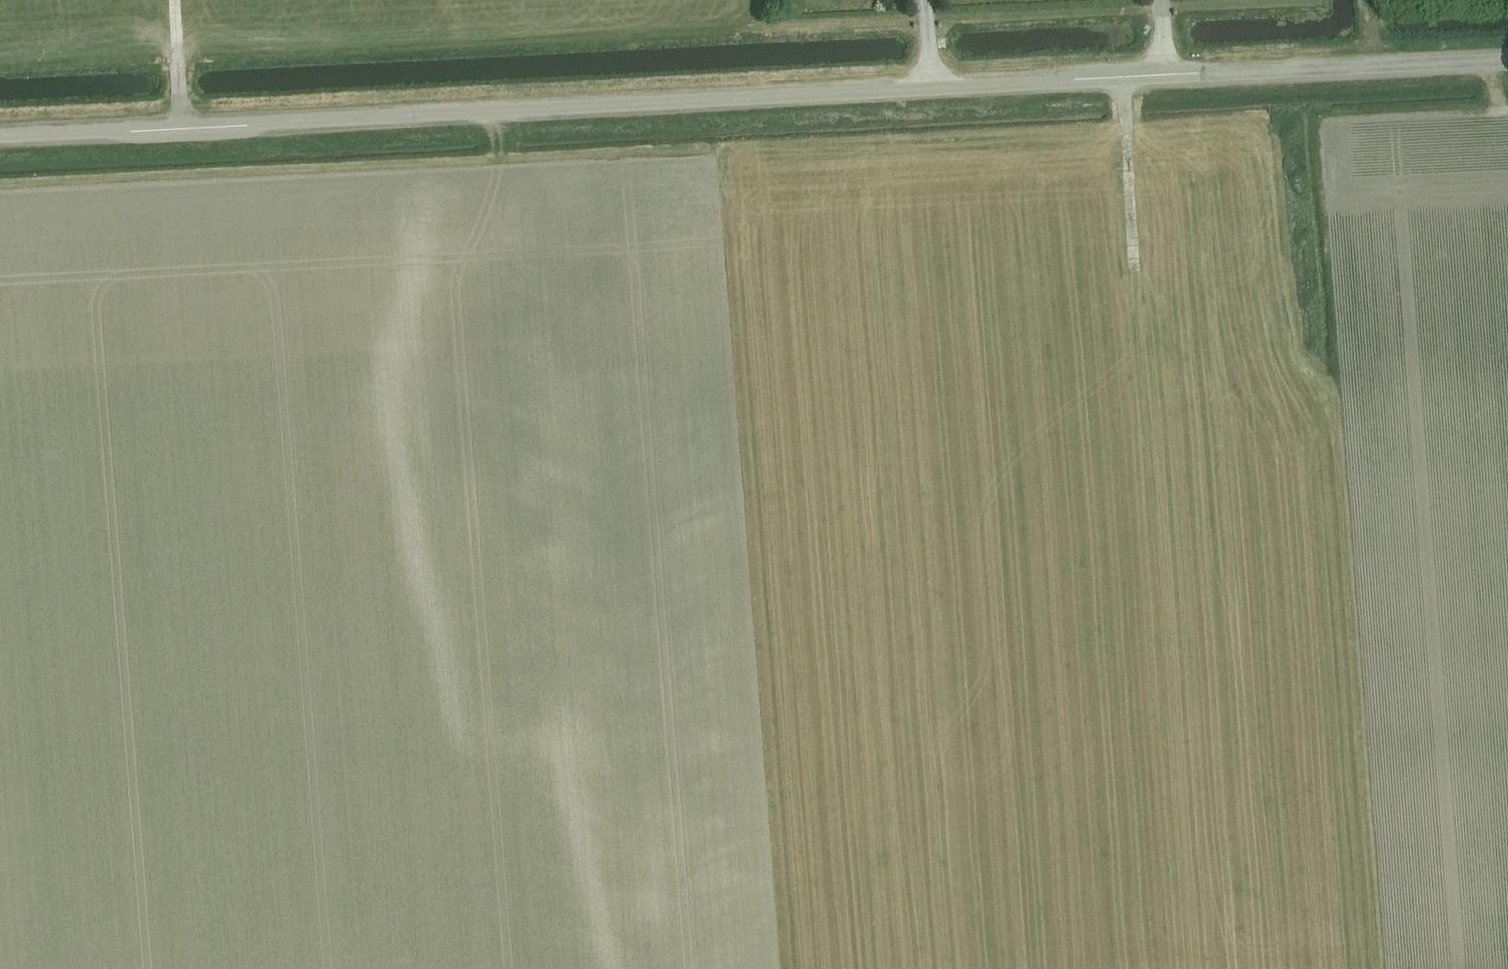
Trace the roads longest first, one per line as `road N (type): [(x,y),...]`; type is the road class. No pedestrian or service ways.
road 1 (unclassified): [(0,139),(1507,62)]

